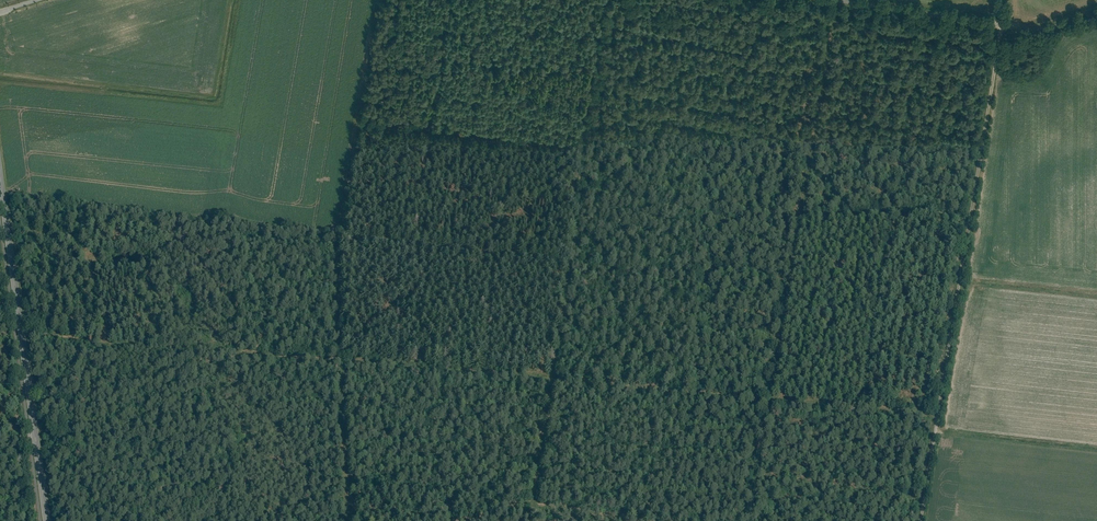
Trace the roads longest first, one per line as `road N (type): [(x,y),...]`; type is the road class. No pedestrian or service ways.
road 1 (track): [(1003,25),(918,520)]
road 2 (secondary): [(47,520),(0,177)]
road 3 (unclassified): [(1096,11),(1030,29),(833,0)]

